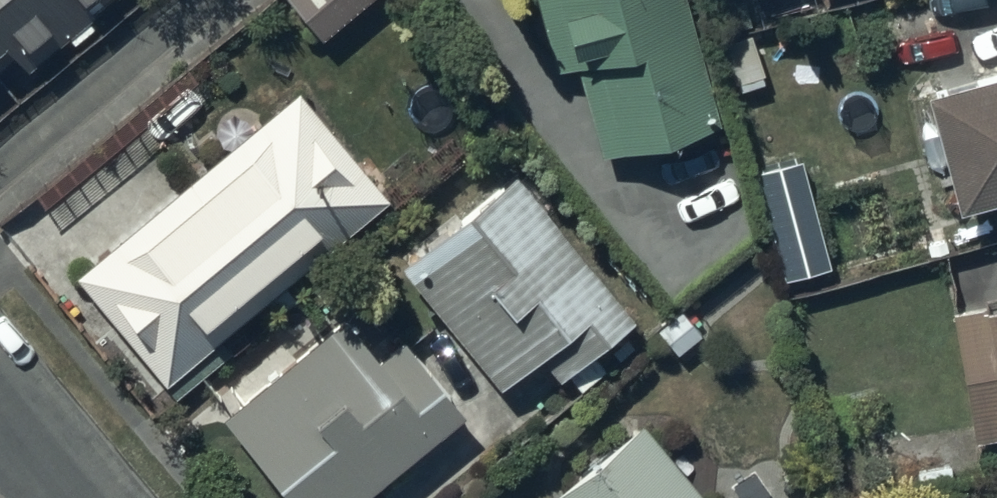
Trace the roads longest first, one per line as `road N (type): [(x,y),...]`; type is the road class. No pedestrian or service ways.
road 1 (residential): [(85,497),(0,395)]

